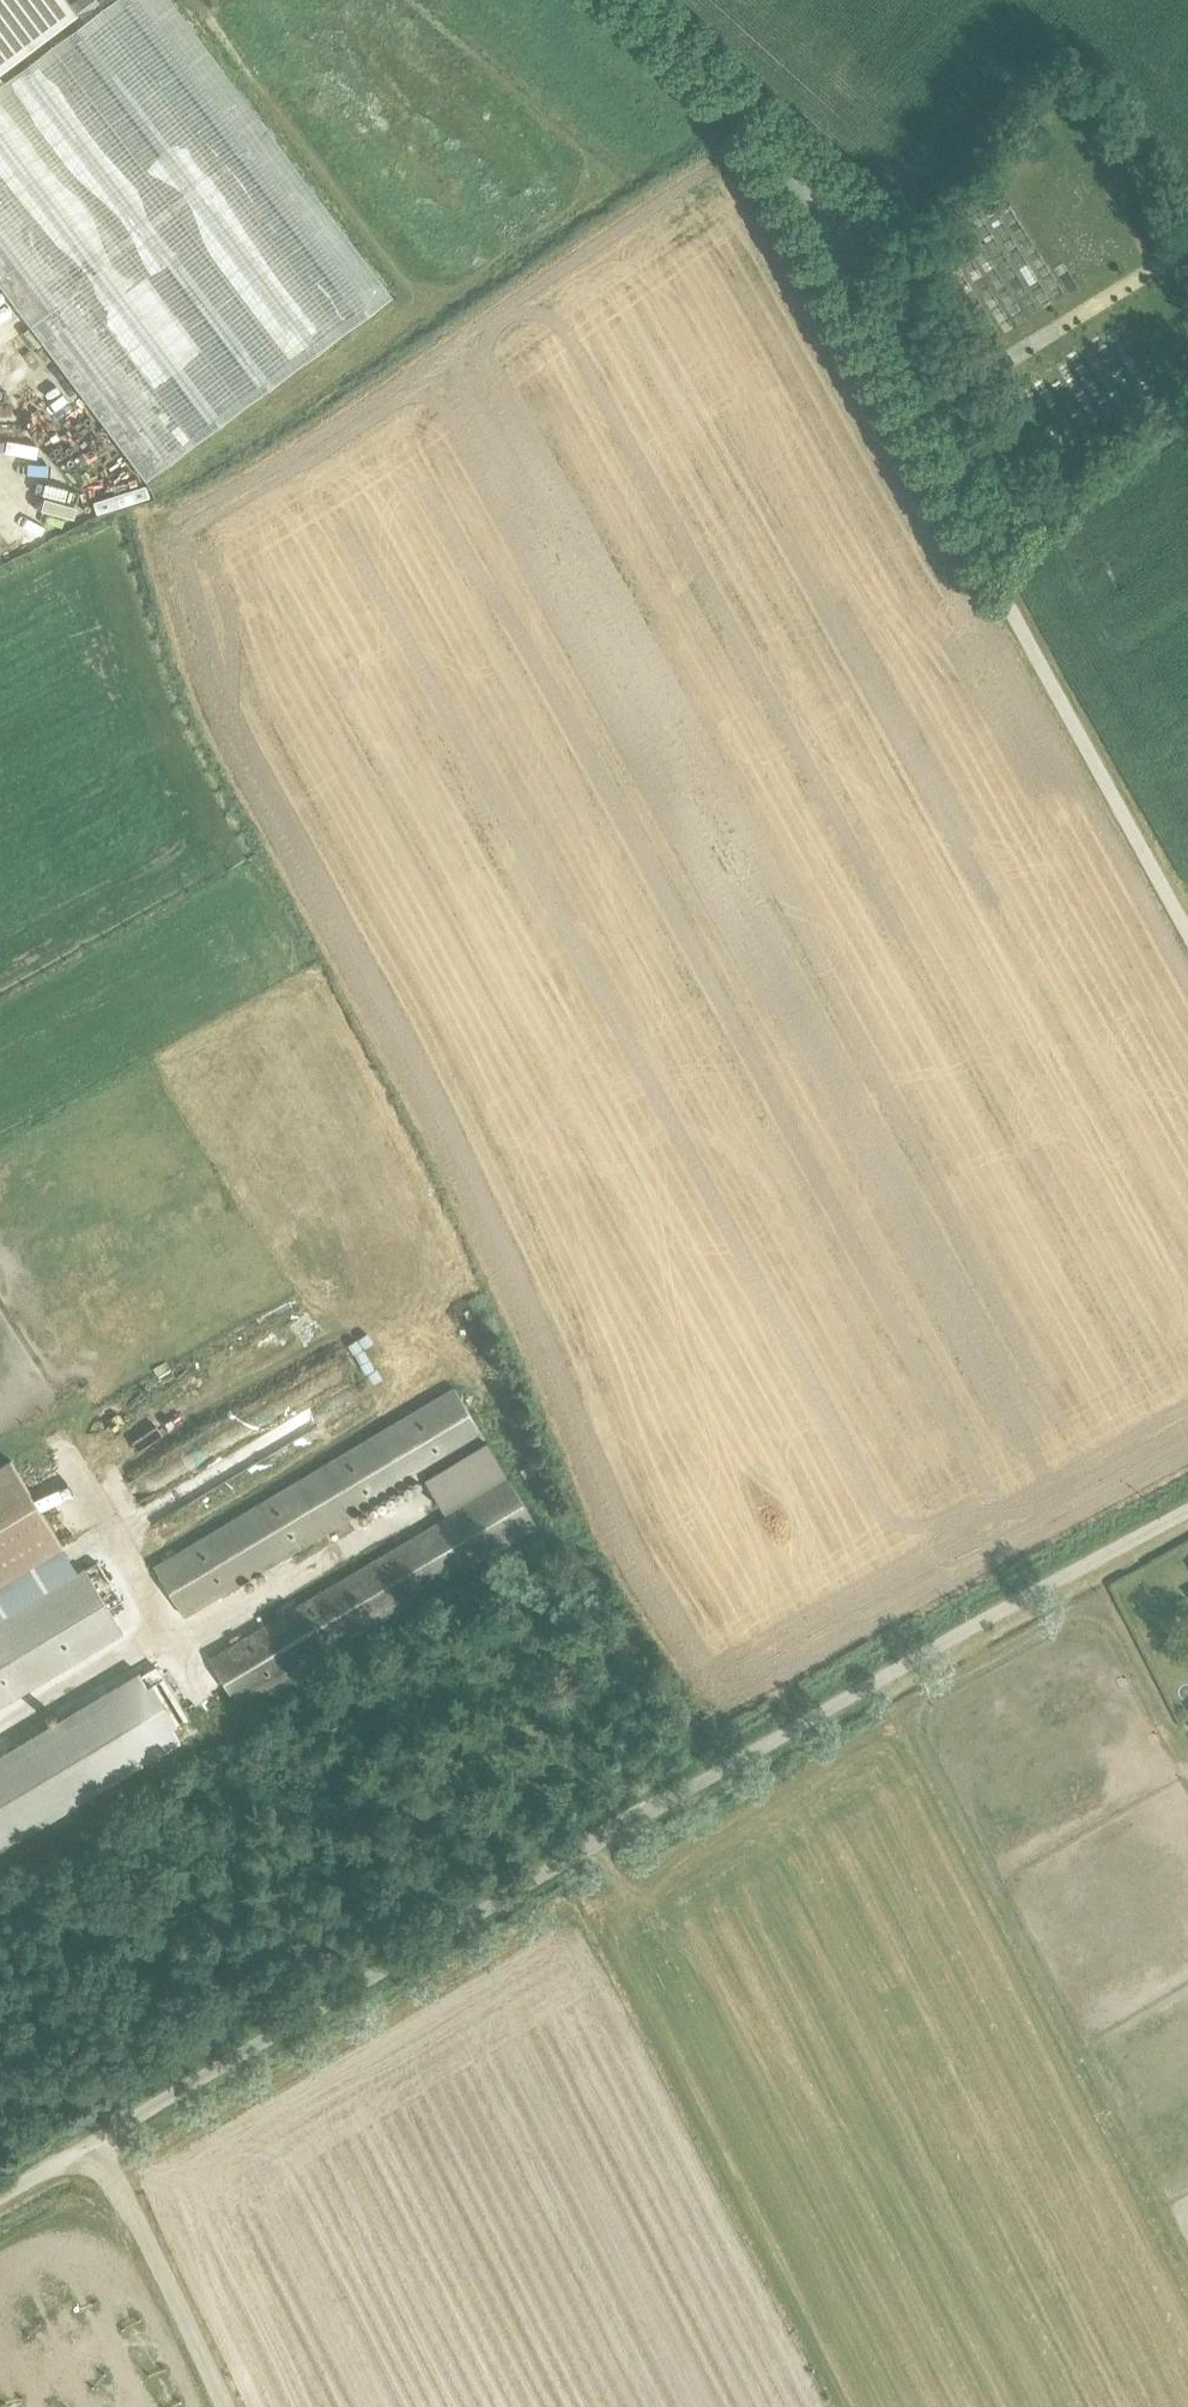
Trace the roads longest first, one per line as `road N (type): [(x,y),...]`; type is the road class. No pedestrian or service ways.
road 1 (unclassified): [(1187,1518),(641,1814),(0,2193)]
road 2 (unclassified): [(1187,921),(800,195),(688,50),(631,0)]

